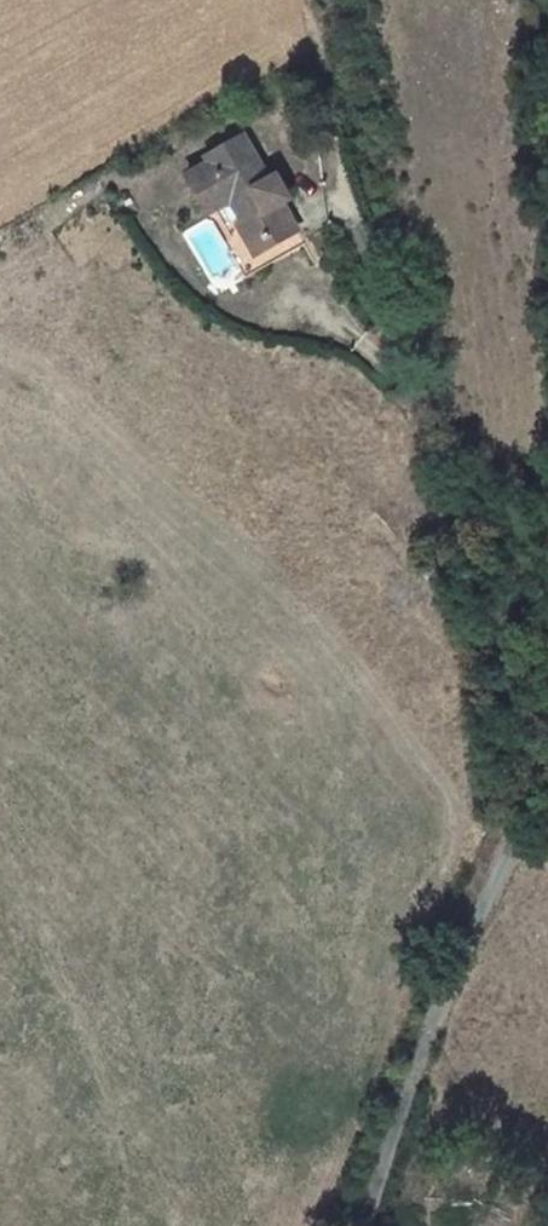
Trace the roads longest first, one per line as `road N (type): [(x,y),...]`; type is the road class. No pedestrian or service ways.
road 1 (track): [(437,401),(523,824),(430,1031),(365,1225)]

